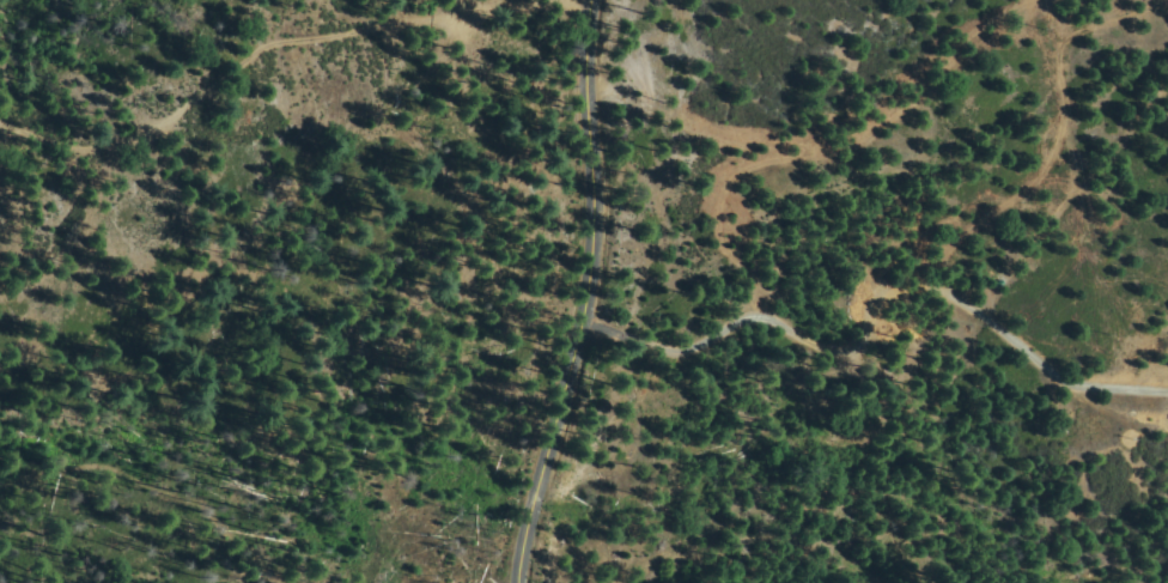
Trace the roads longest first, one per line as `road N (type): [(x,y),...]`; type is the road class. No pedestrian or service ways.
road 1 (secondary): [(525,582),(595,324),(602,253),(599,0)]

